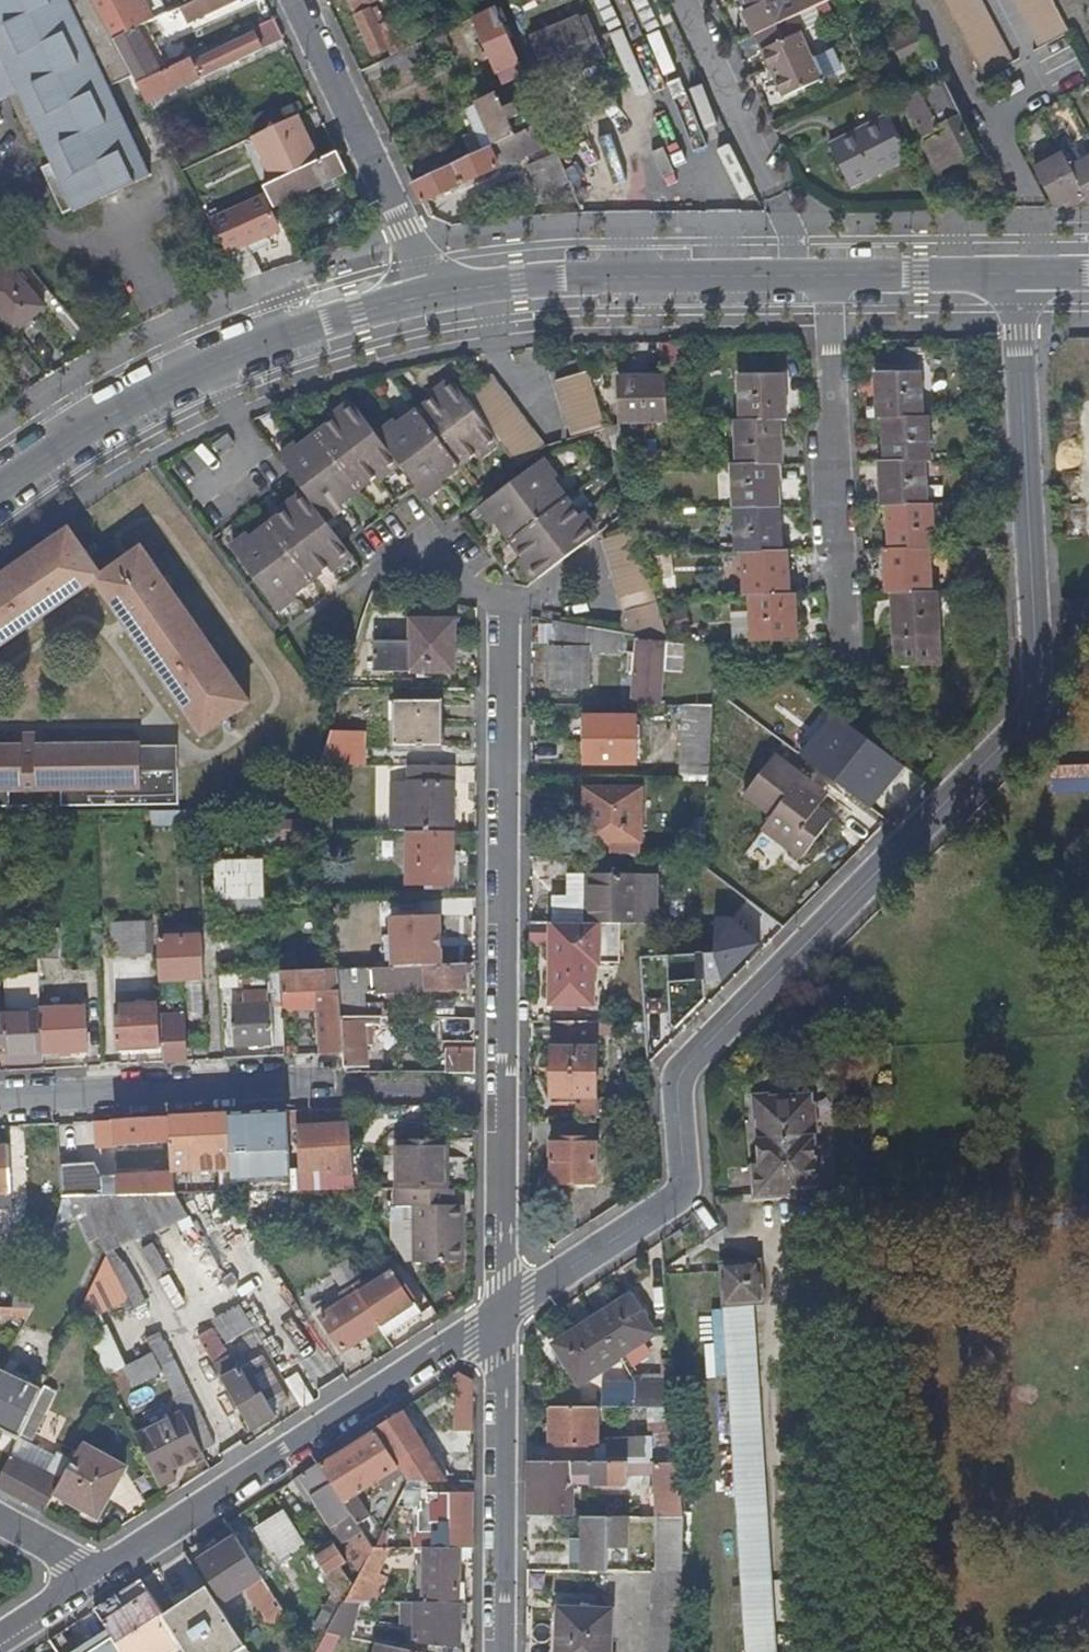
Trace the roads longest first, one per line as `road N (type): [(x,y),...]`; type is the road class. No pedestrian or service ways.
road 1 (residential): [(504,1315),(684,1194),(681,1074),(1046,690),(1018,330),(1024,275)]
road 2 (residential): [(504,1315),(507,599)]
road 3 (residential): [(504,1315),(99,1576)]
road 4 (tertiary): [(0,488),(80,433),(210,362),(427,297)]
road 5 (tertiary): [(427,297),(617,277),(800,276)]
road 6 (residential): [(845,629),(830,276)]
road 7 (residential): [(501,1651),(504,1315)]
road 8 (residential): [(326,1083),(0,1098)]
road 9 (residential): [(427,297),(295,0)]
road 10 (residential): [(687,0),(780,204),(800,276)]
road 11 (tertiary): [(830,276),(1024,275)]

